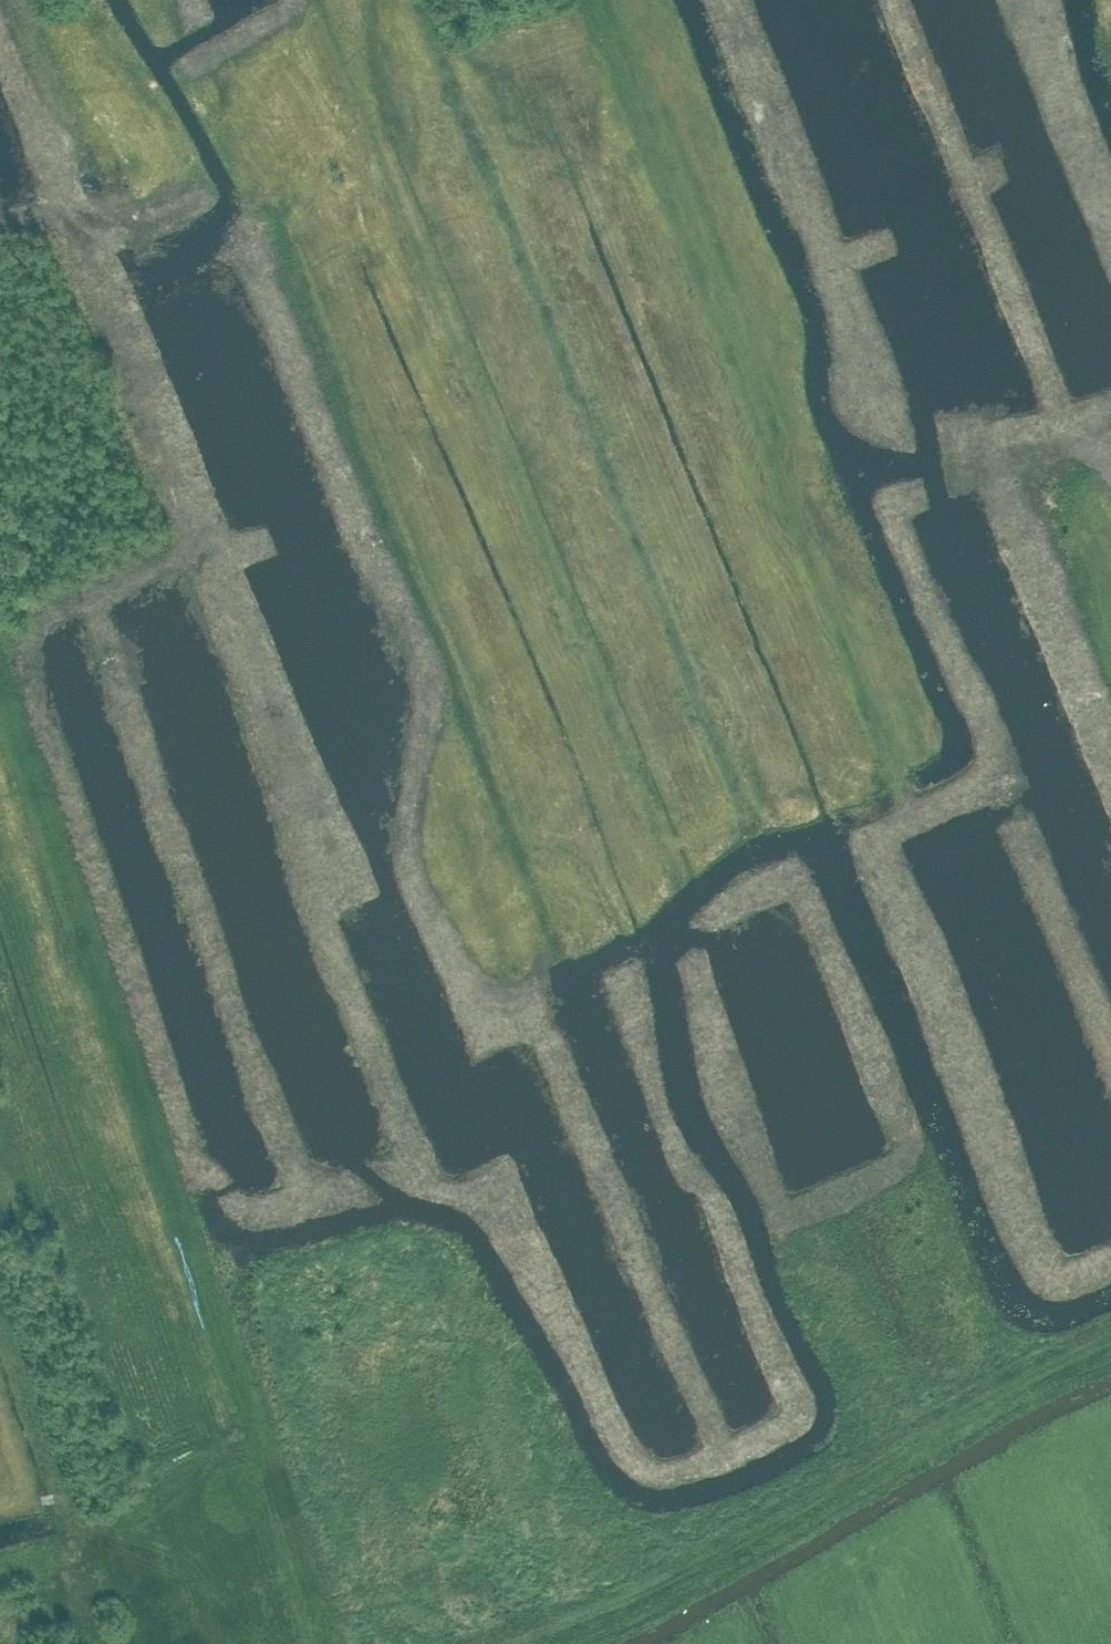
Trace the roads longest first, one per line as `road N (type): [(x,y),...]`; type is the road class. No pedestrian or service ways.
road 1 (track): [(570,1643),(721,1573),(1035,1389),(1110,1356)]

